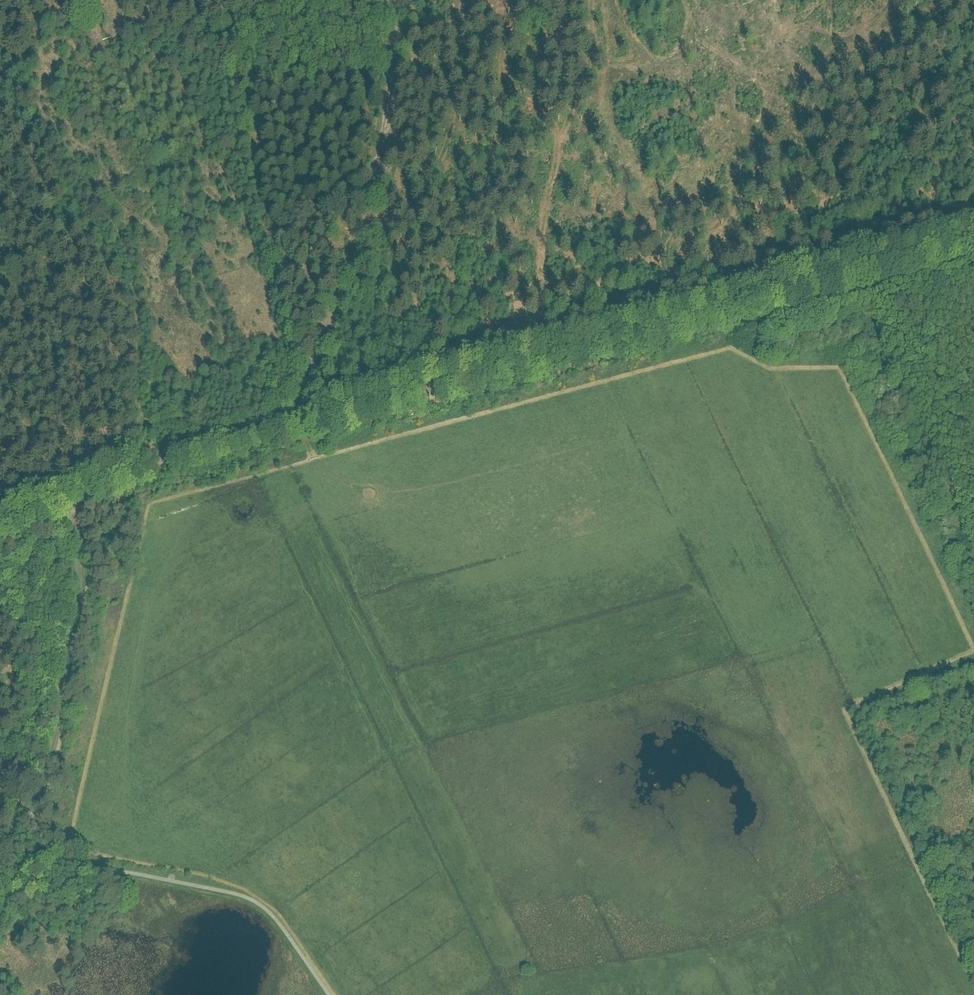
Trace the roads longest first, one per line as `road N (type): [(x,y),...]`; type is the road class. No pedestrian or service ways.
road 1 (track): [(295,426),(973,240)]
road 2 (track): [(295,426),(375,156),(388,88),(389,0)]
road 3 (track): [(149,466),(295,426)]

